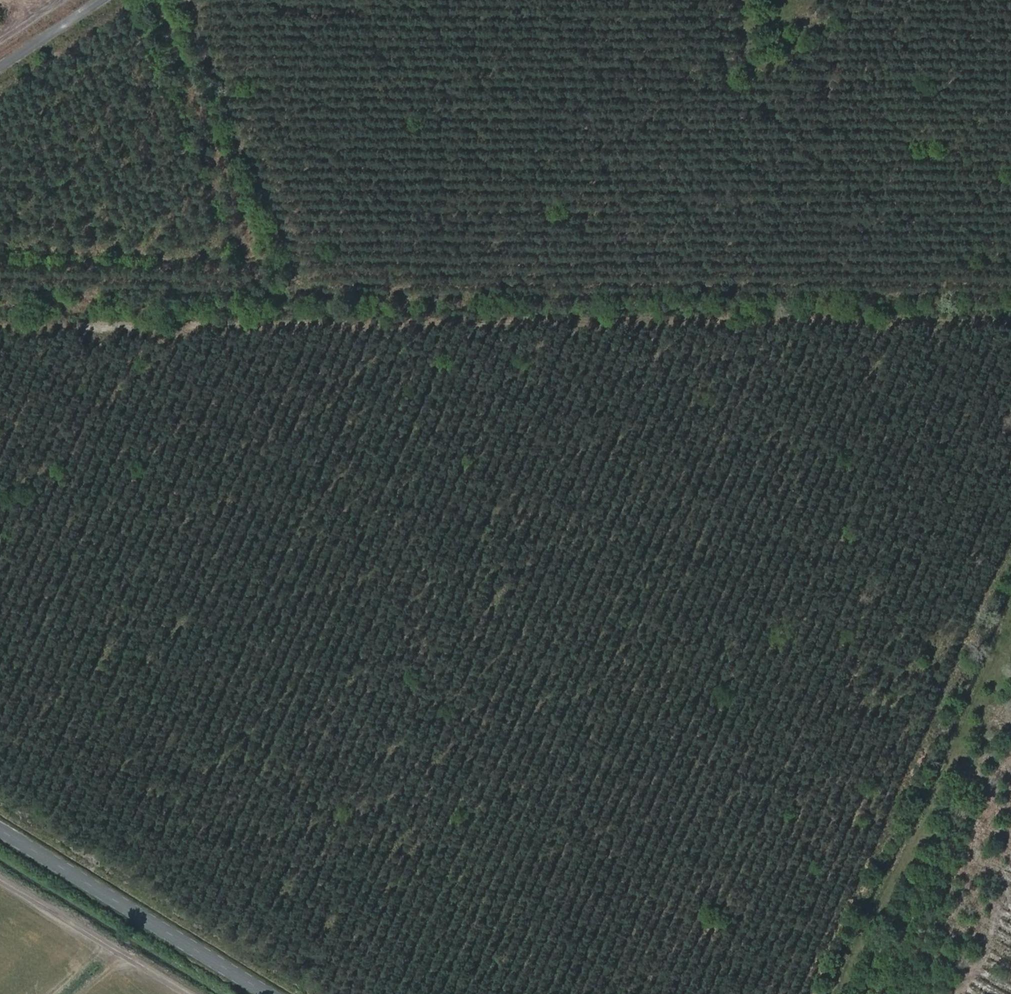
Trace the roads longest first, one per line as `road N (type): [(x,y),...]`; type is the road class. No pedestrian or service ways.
road 1 (secondary): [(0,831),(263,993)]
road 2 (tertiary): [(0,67),(100,0)]

